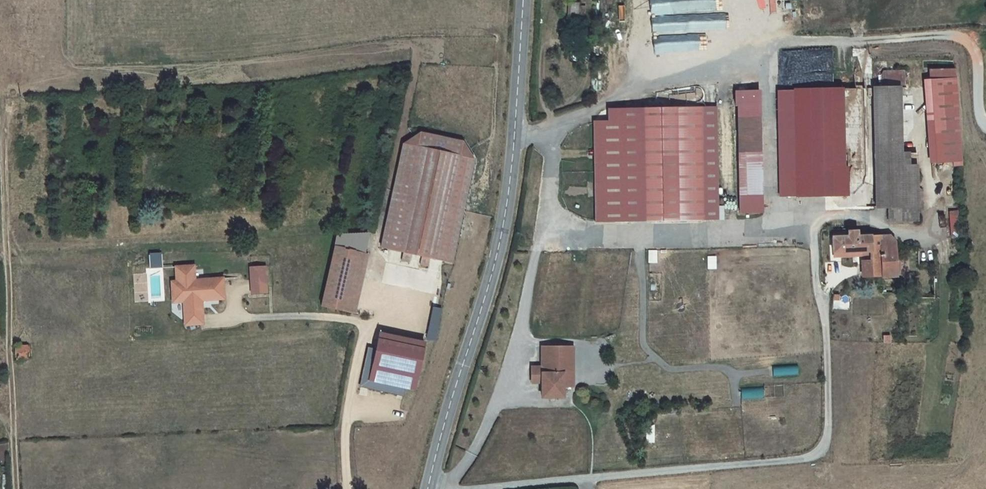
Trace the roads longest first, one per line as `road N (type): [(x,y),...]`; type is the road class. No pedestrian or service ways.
road 1 (secondary): [(428,488),(505,218),(523,0)]
road 2 (track): [(16,488),(4,115)]

